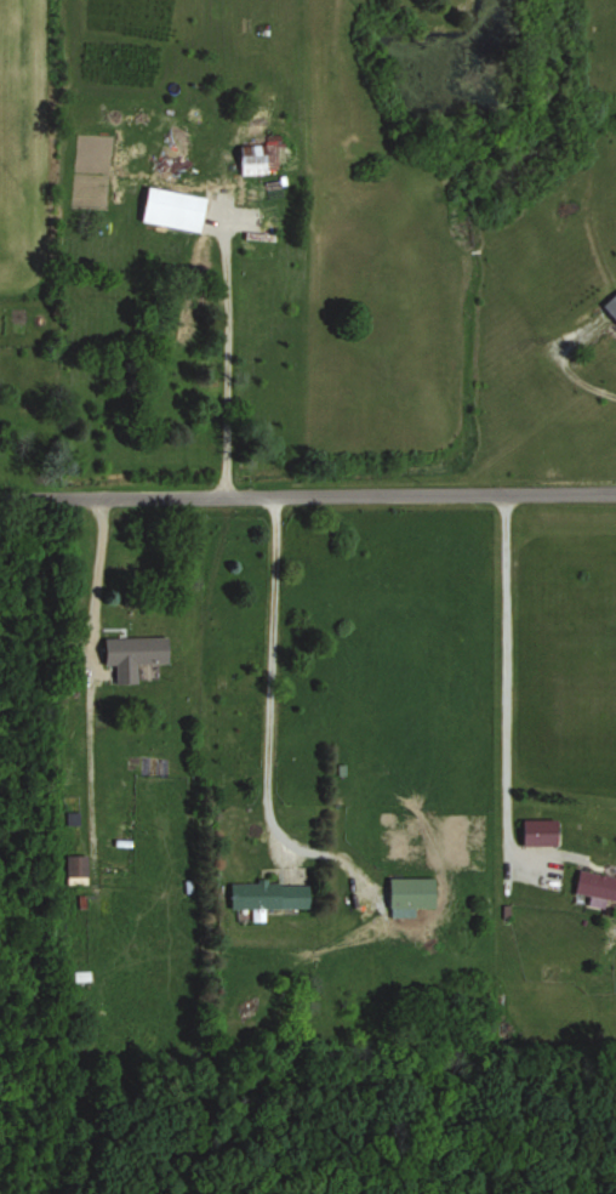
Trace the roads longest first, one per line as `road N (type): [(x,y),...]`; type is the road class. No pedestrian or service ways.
road 1 (residential): [(615,489),(0,493)]

